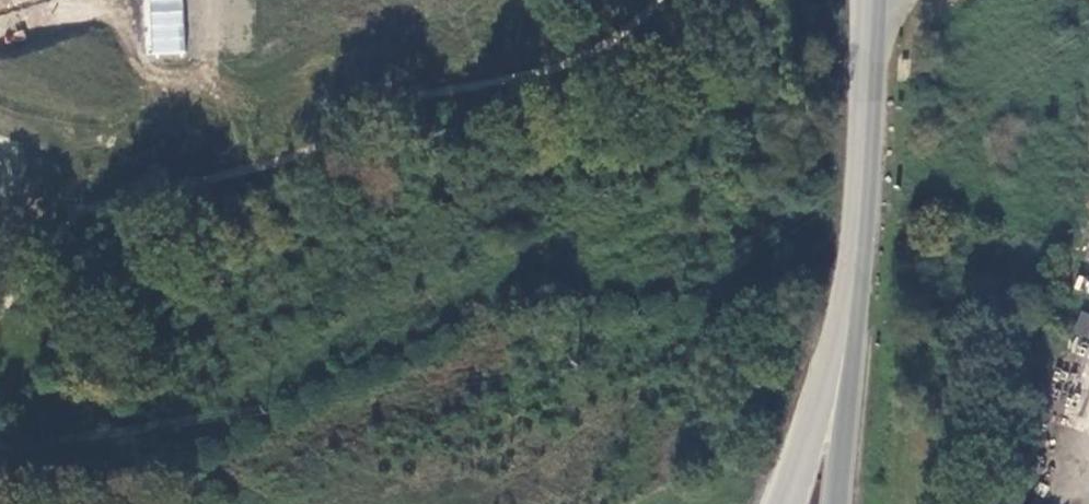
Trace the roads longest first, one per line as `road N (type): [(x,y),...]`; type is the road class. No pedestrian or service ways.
road 1 (tertiary): [(871,0),(857,247),(831,417)]

